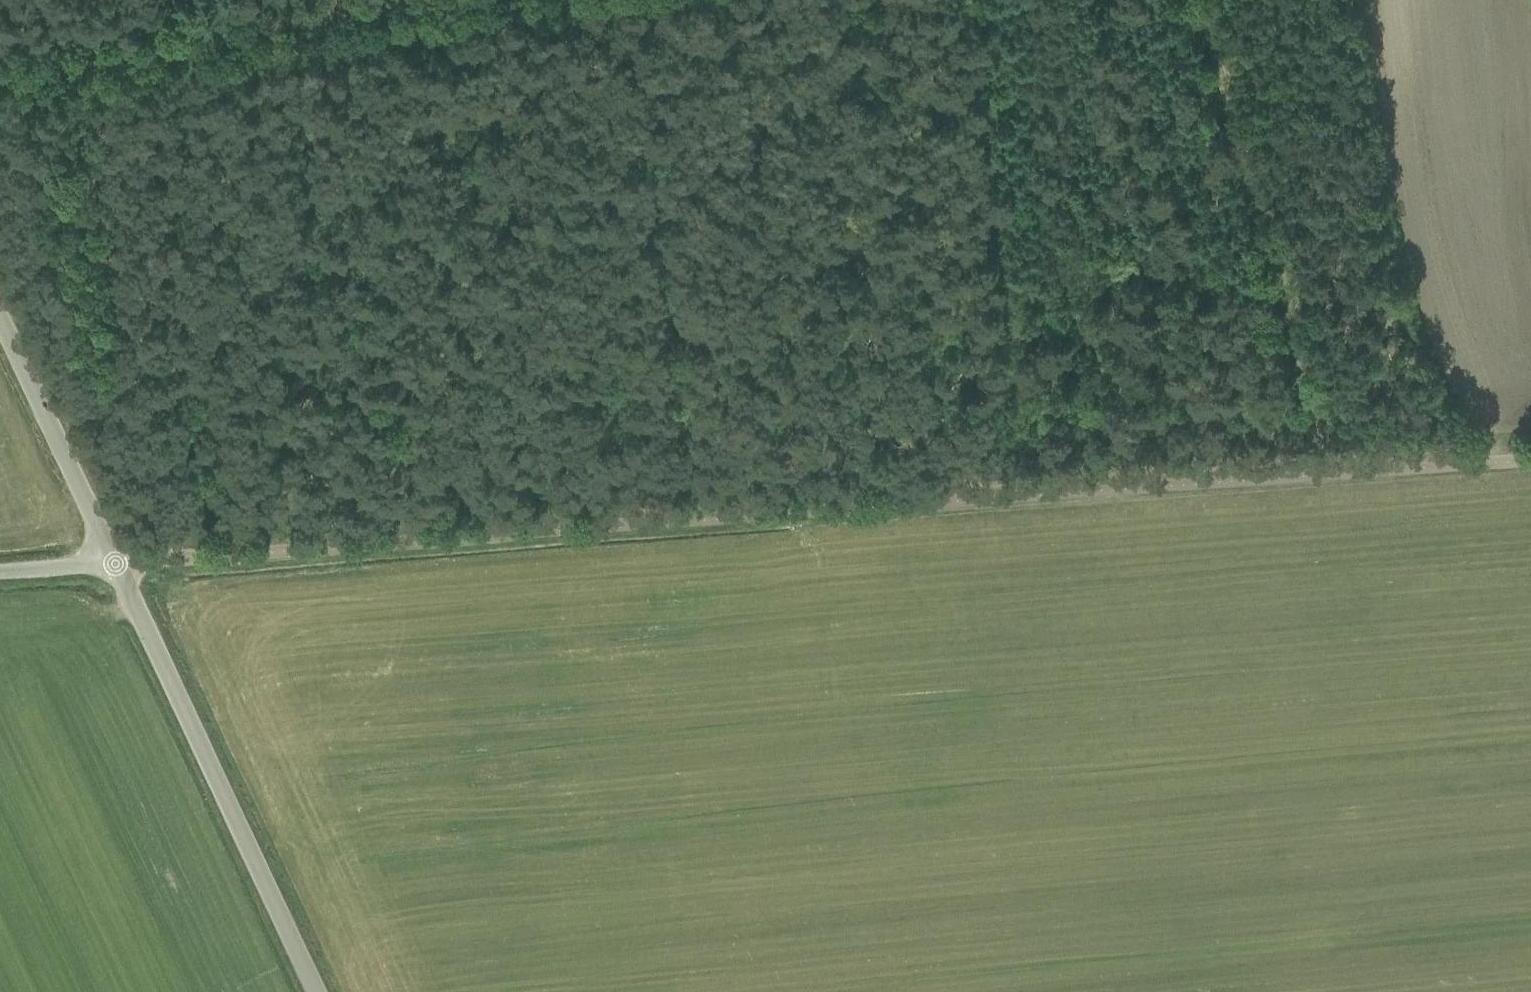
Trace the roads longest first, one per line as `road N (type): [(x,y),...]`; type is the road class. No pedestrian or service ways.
road 1 (track): [(1194,0),(1340,474)]
road 2 (unclassified): [(316,991),(115,563)]
road 3 (track): [(614,0),(689,452)]
road 4 (unclassified): [(115,563),(0,318)]
road 5 (track): [(90,37),(326,0)]

